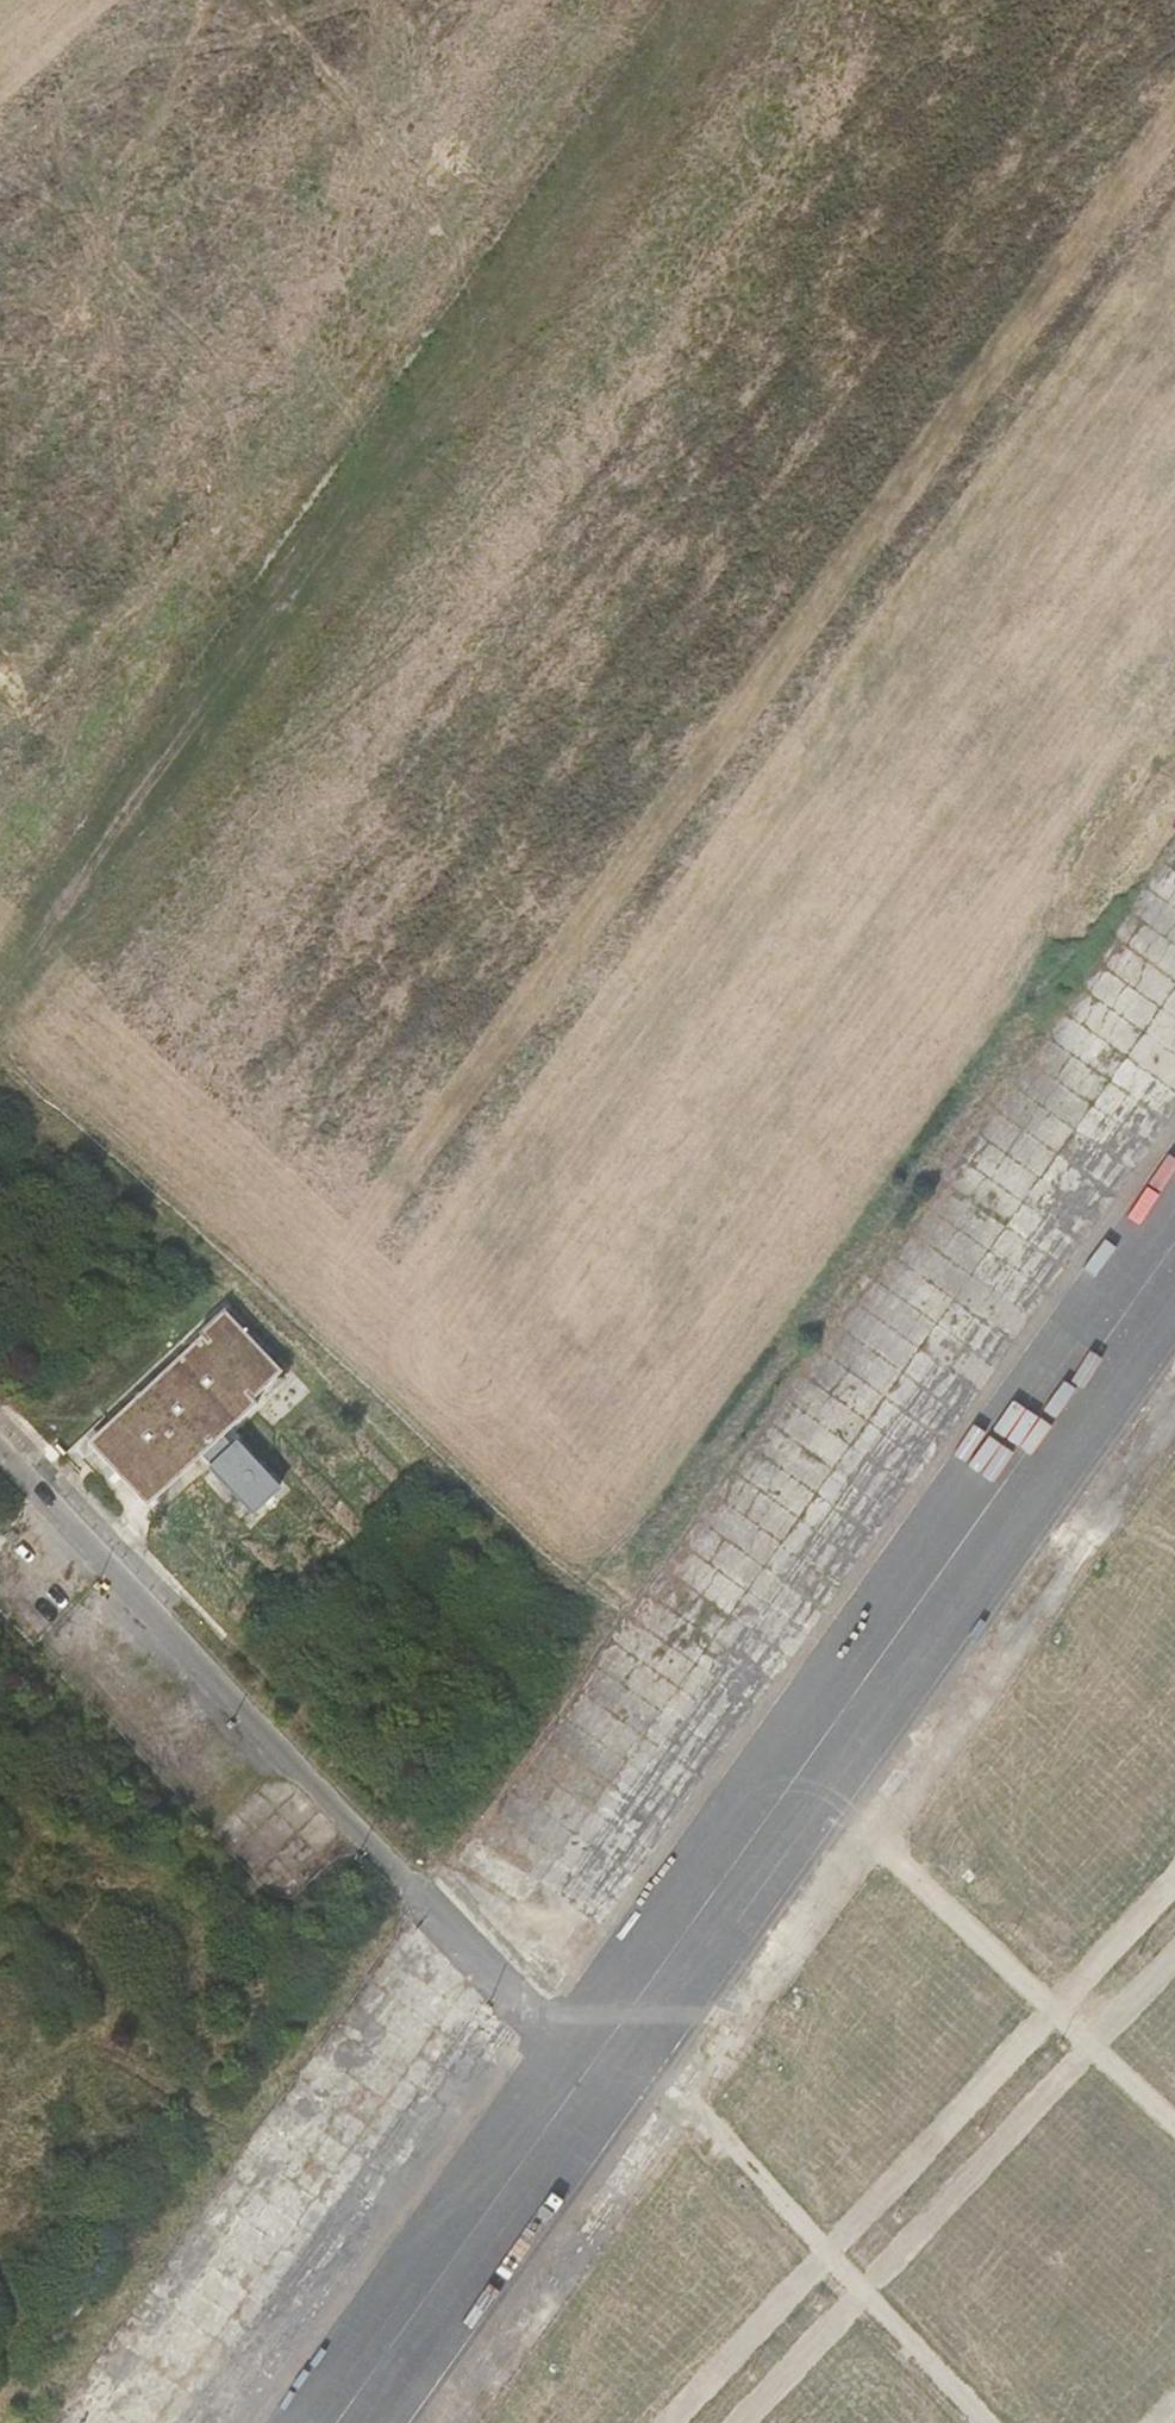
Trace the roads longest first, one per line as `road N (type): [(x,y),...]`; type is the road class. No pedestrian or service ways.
road 1 (track): [(1174,1875),(672,2422)]
road 2 (track): [(741,2422),(1174,1952)]
road 3 (track): [(84,2422),(433,1914)]
road 4 (track): [(602,2051),(687,2096),(996,2422)]
road 5 (track): [(793,1783),(1174,2126)]

